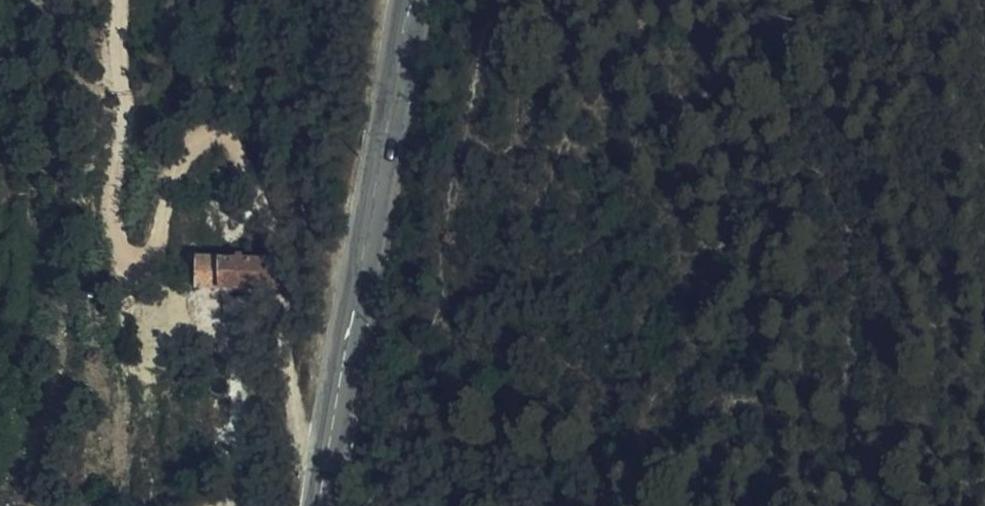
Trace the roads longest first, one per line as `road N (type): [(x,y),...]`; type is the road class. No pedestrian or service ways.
road 1 (track): [(330,465),(305,438),(287,365),(285,256),(244,153),(227,136),(201,142),(184,160),(160,250),(122,251),(111,201),(126,112),(124,0)]
road 2 (secondary): [(323,505),(411,0)]

